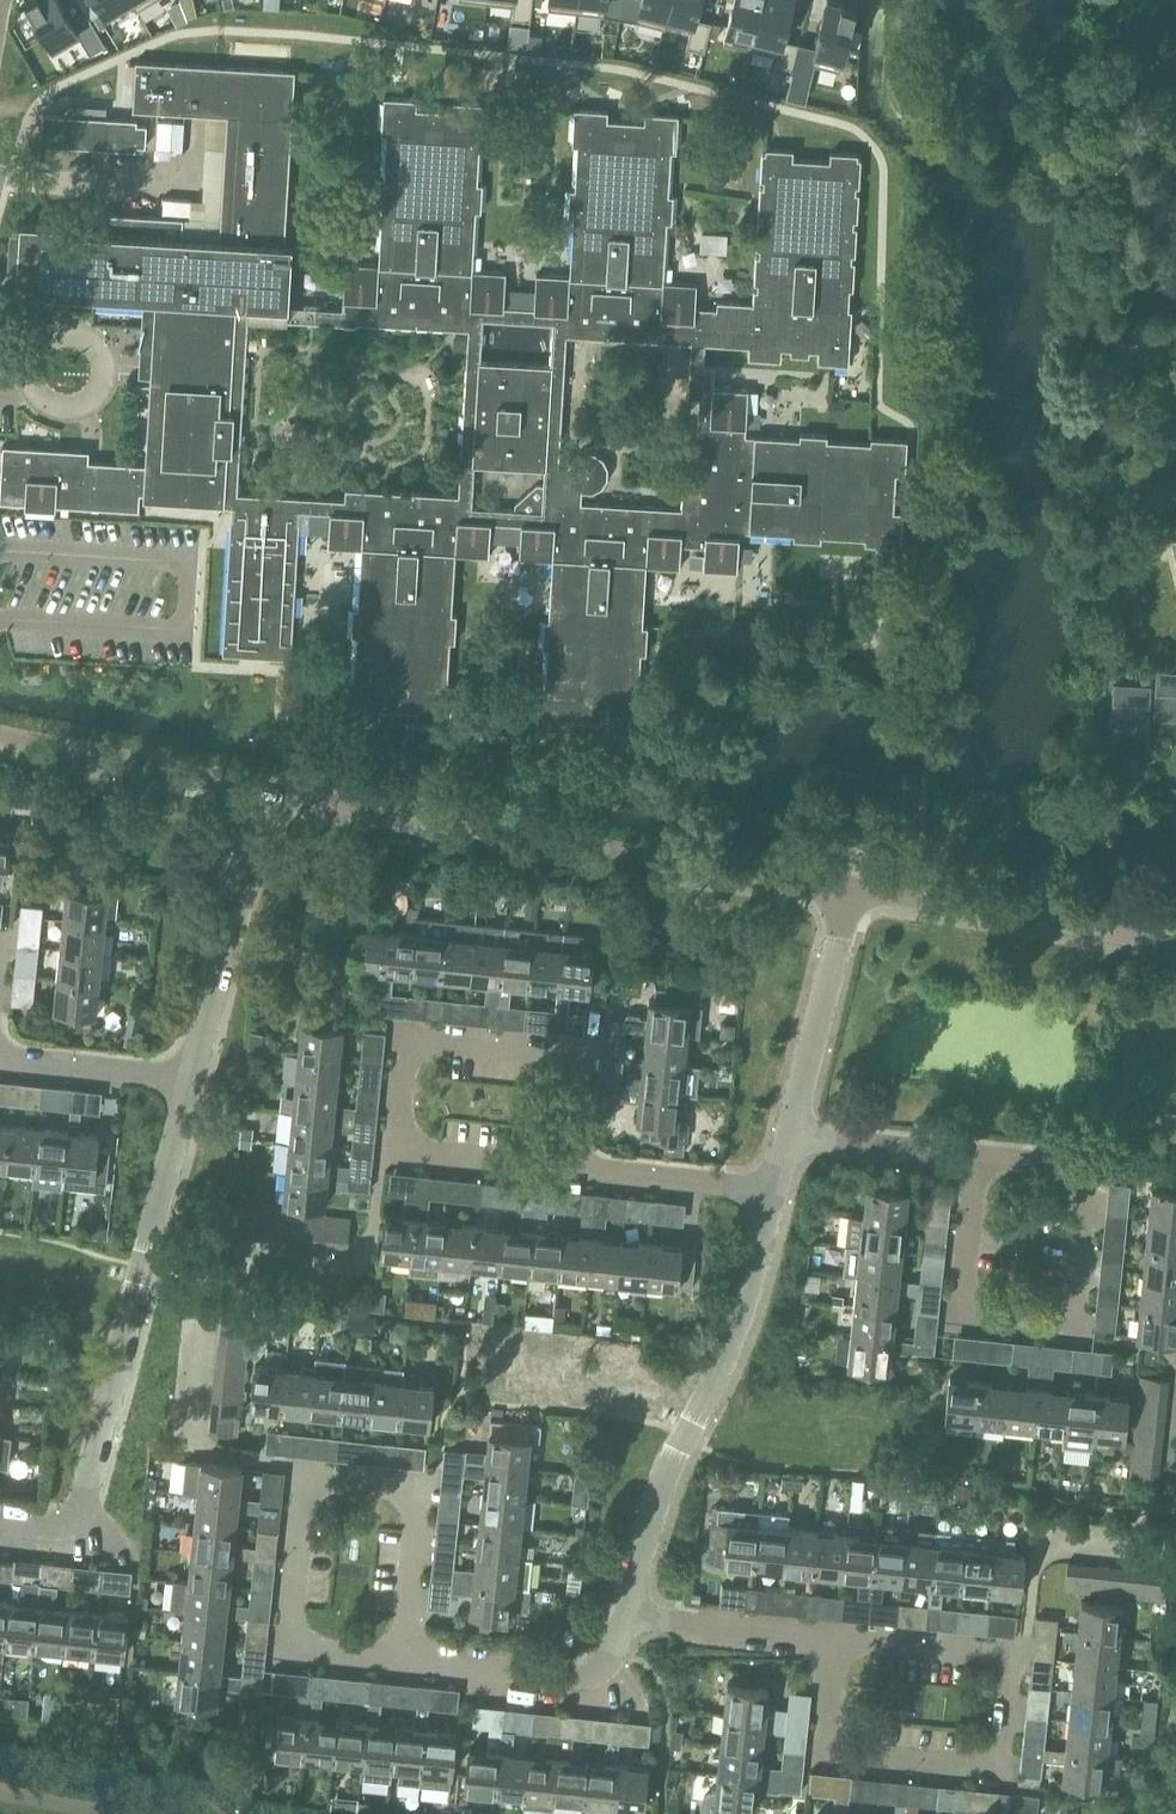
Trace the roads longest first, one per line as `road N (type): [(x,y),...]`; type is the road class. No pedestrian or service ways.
road 1 (residential): [(846,888),(266,787)]
road 2 (residential): [(74,1532),(191,1080)]
road 3 (residential): [(569,1165),(426,1151),(405,1143),(397,1121),(405,1063),(416,1043),(436,1039),(555,1054),(574,1065),(578,1086)]
road 4 (residential): [(624,1615),(660,1491),(723,1363),(775,1189)]
road 5 (residential): [(400,1661),(415,1520),(406,1495),(392,1485),(315,1482),(302,1503),(290,1624),(296,1642),(316,1652)]
road 6 (residential): [(976,1158),(965,1292),(973,1310),(994,1319),(1045,1323),(1069,1315),(1088,1201),(1082,1180),(1062,1168)]
road 7 (residential): [(843,1643),(834,1721),(859,1753),(981,1767),(1010,1735),(1015,1677),(978,1653)]
road 8 (residential): [(1175,946),(846,888)]
road 9 (residential): [(191,1080),(266,787)]
road 10 (residential): [(266,787),(0,739)]
road 11 (residential): [(400,1661),(571,1678),(604,1666),(624,1615)]
road 12 (residential): [(788,1134),(846,888)]
road 13 (residential): [(843,1643),(624,1615)]
road 14 (residential): [(775,1189),(569,1165)]
road 15 (residential): [(191,1080),(0,1061)]
road 16 (residential): [(976,1158),(788,1134)]
road 17 (residential): [(978,1653),(843,1643)]

